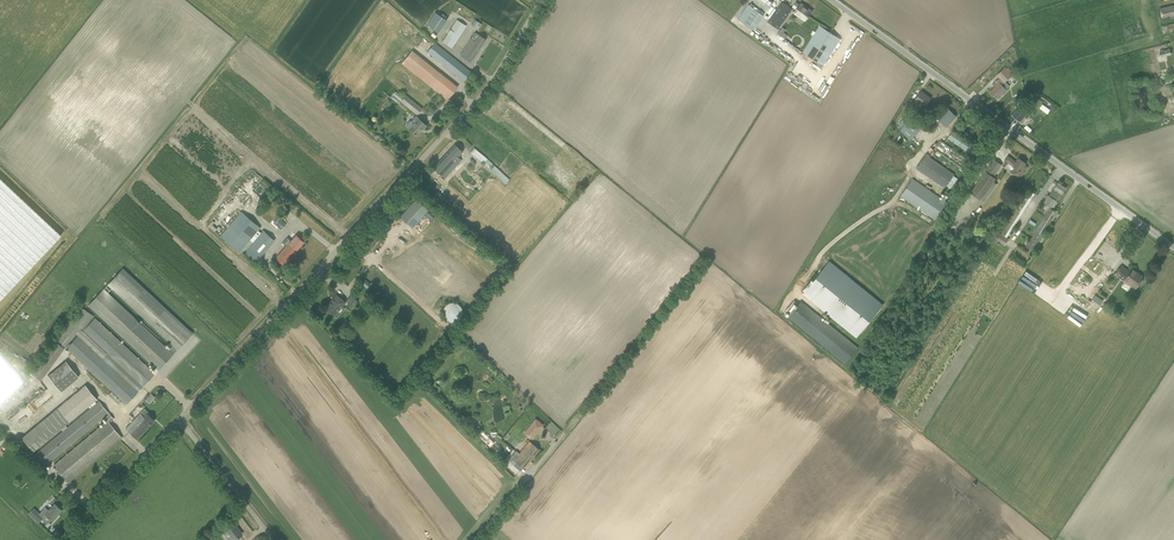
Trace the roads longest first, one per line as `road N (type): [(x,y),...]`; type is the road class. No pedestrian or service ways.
road 1 (unclassified): [(180,420),(476,103),(543,0)]
road 2 (unclassified): [(1173,248),(829,0)]
road 3 (unclassified): [(66,539),(180,420)]
road 4 (unclassified): [(274,539),(180,420)]

